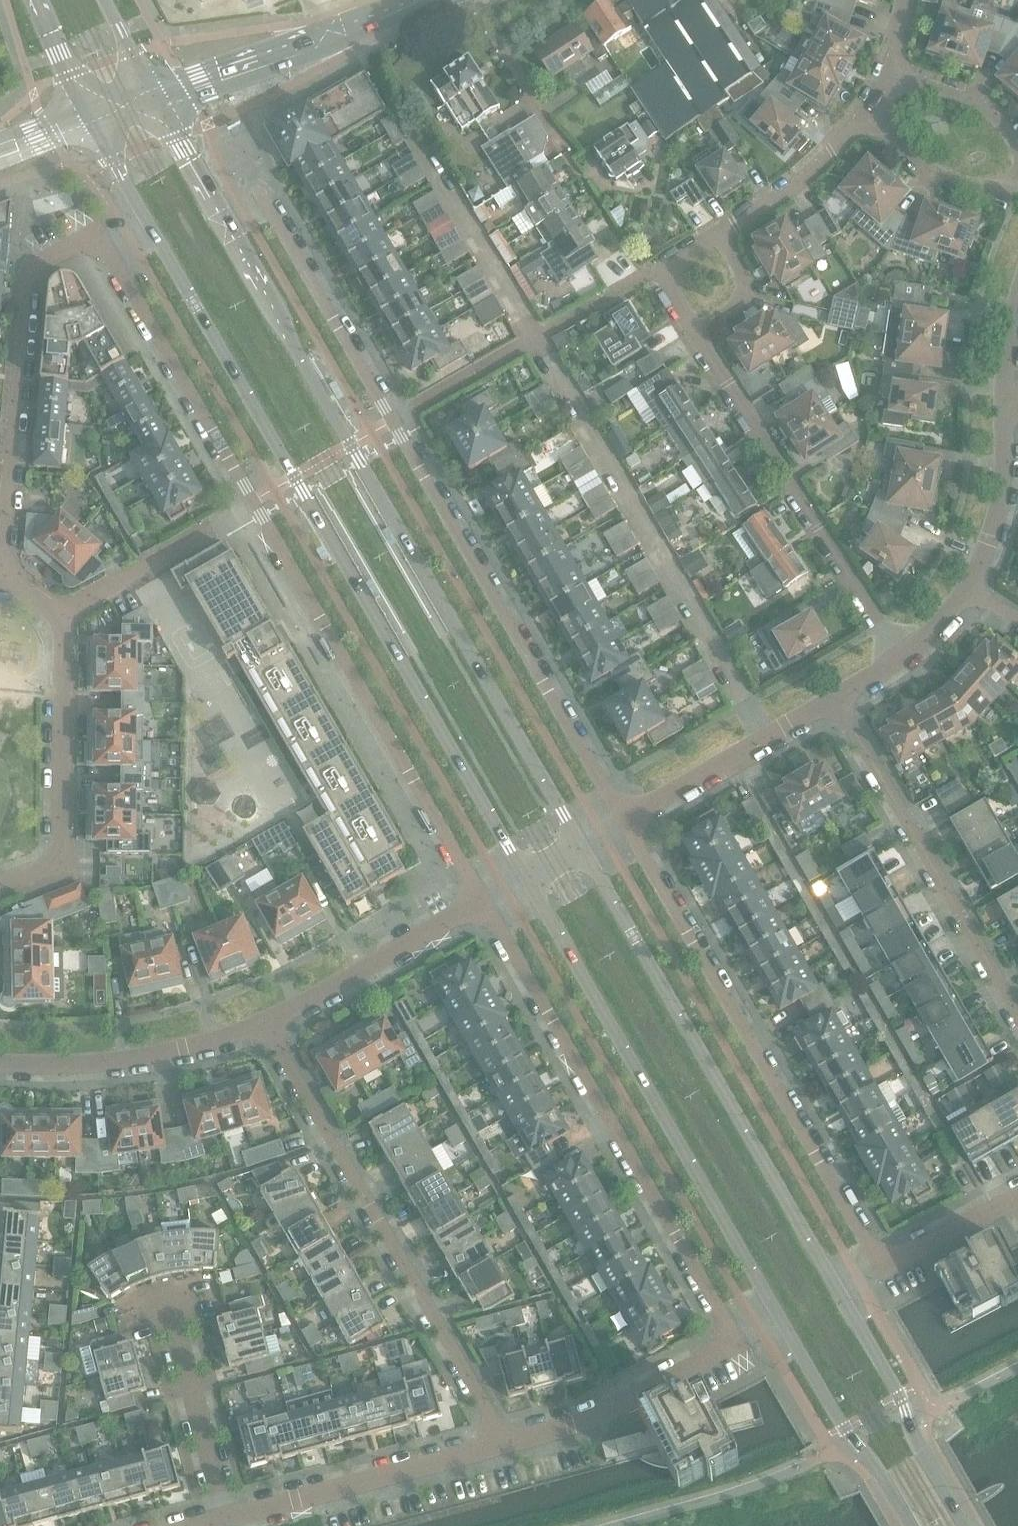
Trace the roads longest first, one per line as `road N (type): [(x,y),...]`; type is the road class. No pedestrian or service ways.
road 1 (residential): [(96,232),(483,895)]
road 2 (tertiary): [(140,209),(523,873)]
road 3 (residential): [(624,819),(266,198),(224,220)]
road 4 (tertiary): [(580,840),(224,220)]
road 5 (residential): [(884,1267),(624,819)]
road 6 (tertiary): [(523,873),(779,1319)]
road 7 (tertiary): [(836,1286),(580,840)]
road 8 (residential): [(483,895),(739,1341)]
road 9 (residential): [(267,1020),(506,1443)]
road 10 (residential): [(902,656),(694,326)]
road 11 (residential): [(4,569),(28,270),(96,232)]
road 12 (residential): [(836,699),(1017,1015)]
road 13 (residential): [(0,882),(60,862),(62,610)]
road 14 (residential): [(227,1517),(506,1443)]
road 15 (tertiary): [(153,96),(414,0)]
road 16 (residential): [(267,1020),(124,1063),(0,1063)]
road 17 (tertiary): [(965,1525),(836,1286)]
road 18 (residential): [(506,1443),(601,1412),(739,1341)]
road 19 (residential): [(483,895),(267,1020)]
road 20 (tertiary): [(779,1319),(911,1525)]
road 21 (residential): [(624,819),(836,699)]
road 22 (residential): [(227,1517),(169,1297)]
road 23 (residential): [(868,109),(788,183),(715,228)]
road 24 (residential): [(968,587),(1001,492),(1004,402)]
road 25 (residential): [(868,109),(920,160),(953,178),(992,185),(1017,177)]
road 26 (residential): [(567,144),(511,65),(482,0)]
road 27 (residential): [(1017,137),(990,105),(954,86),(884,75)]
road 28 (residential): [(884,1267),(1017,1196)]
road 29 (tertiary): [(224,220),(153,96)]
road 30 (residential): [(694,326),(752,285),(715,228)]
road 31 (tertiary): [(32,0),(91,118)]

